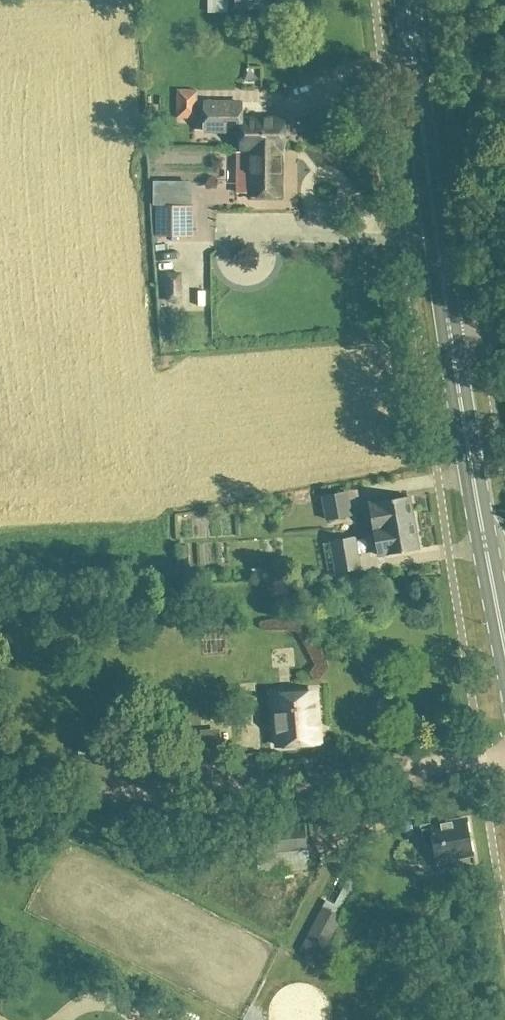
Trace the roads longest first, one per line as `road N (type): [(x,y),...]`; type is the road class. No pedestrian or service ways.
road 1 (primary): [(504,649),(460,424),(402,0)]
road 2 (track): [(0,804),(474,757)]

